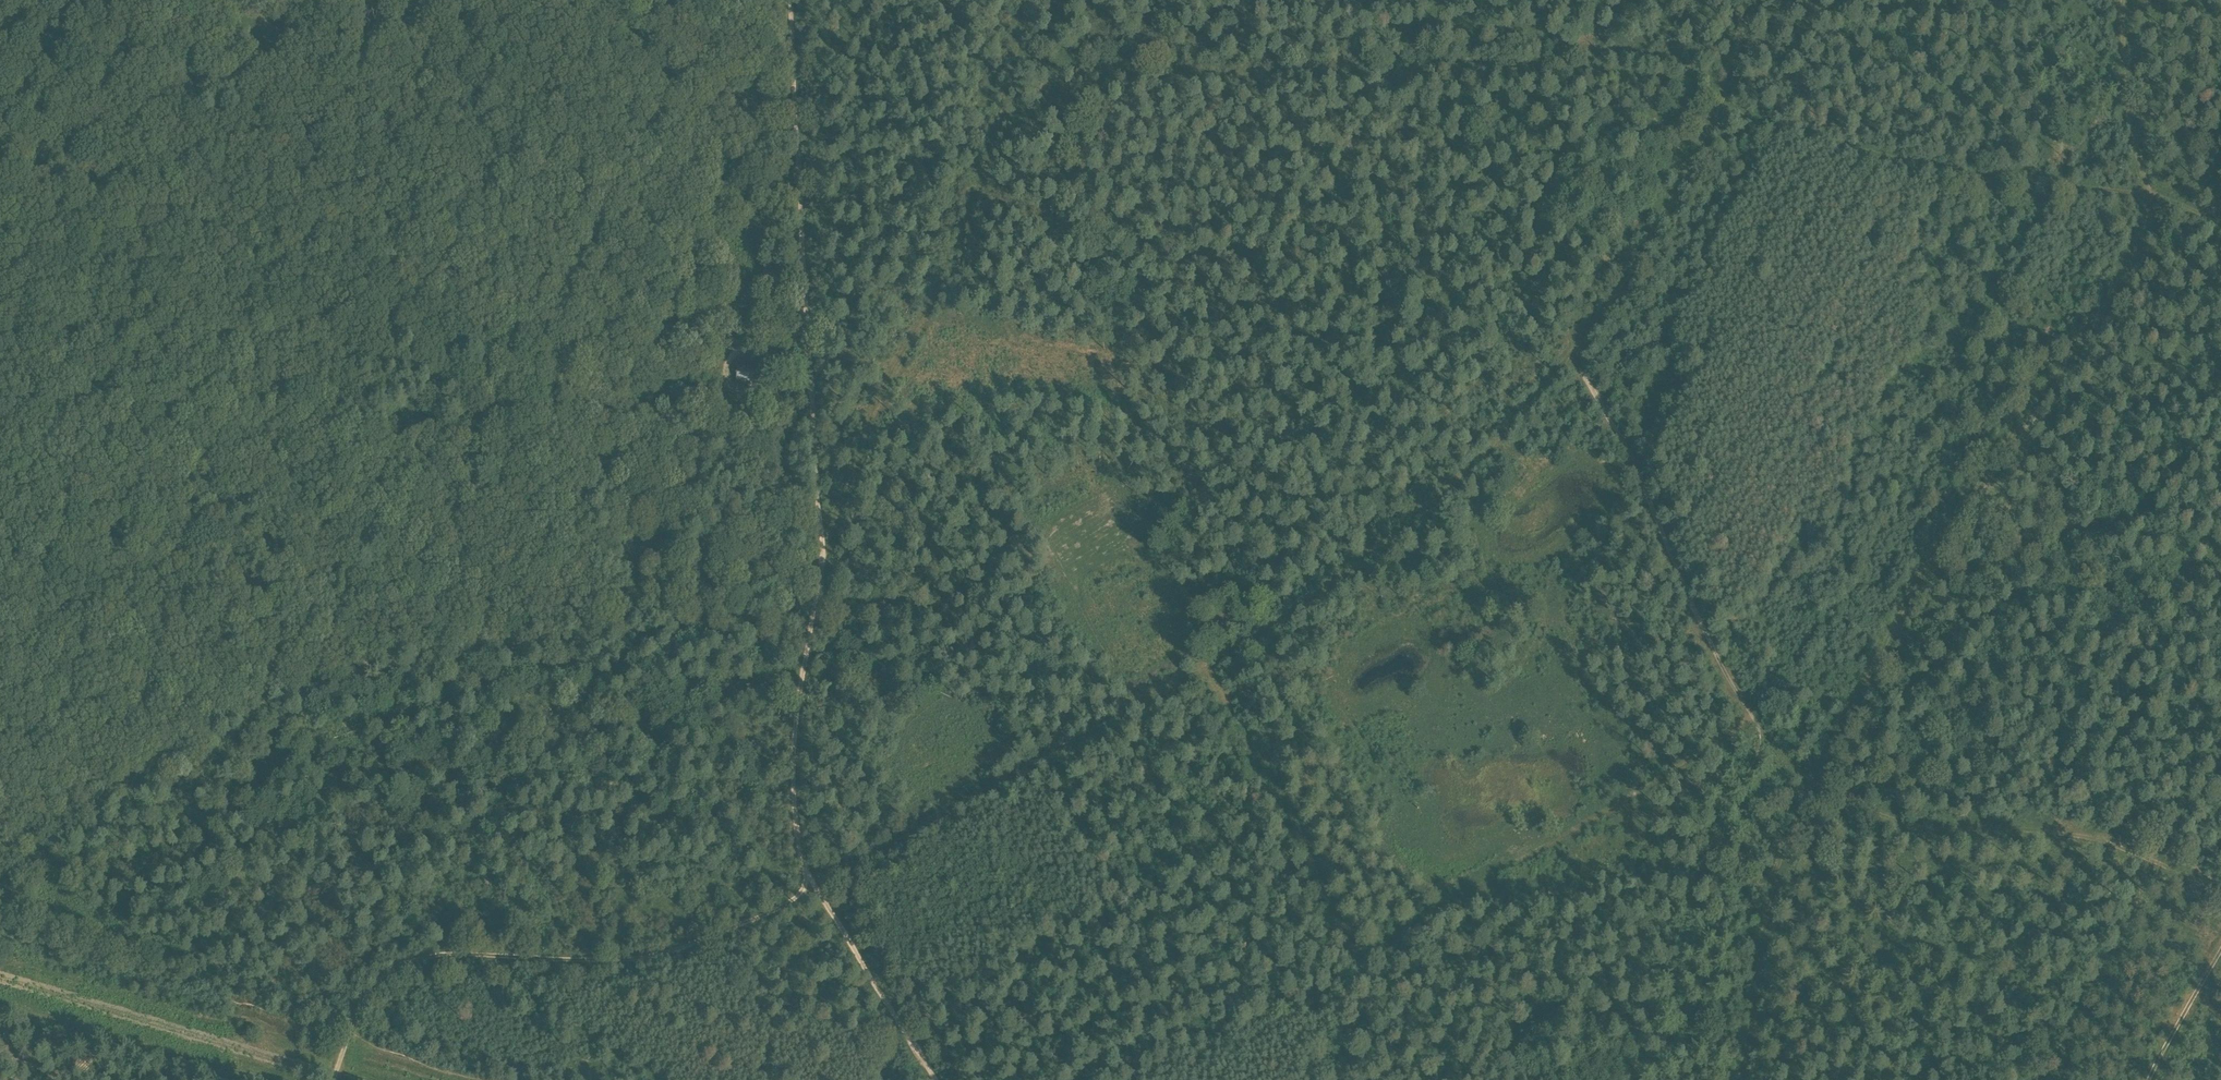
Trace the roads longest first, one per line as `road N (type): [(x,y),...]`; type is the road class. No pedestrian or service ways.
road 1 (track): [(333,1079),(349,1033),(396,975),(473,959),(648,963),(765,922),(1214,658),(1349,568),(1466,470),(1567,364),(1722,103),(1739,0)]
road 2 (track): [(1013,51),(1265,73),(1578,65),(1949,167),(2154,194),(2220,234)]
road 3 (track): [(1744,1079),(1770,895),(1808,781),(1976,478),(2076,341),(2141,222),(2143,193),(2122,126),(2112,0)]
road 4 (track): [(827,571),(856,440),(954,247),(1031,0)]
road 5 (track): [(791,0),(827,571)]
road 6 (track): [(935,1079),(819,888),(802,839),(802,711),(827,571)]
road 7 (track): [(1751,724),(1785,766),(1884,815),(2125,840),(2220,894)]
road 8 (track): [(1751,724),(1681,594),(1577,349)]
road 9 (track): [(1751,724),(1468,893)]
road 10 (track): [(147,1052),(0,1011)]
road 11 (track): [(2149,1079),(2220,951)]

